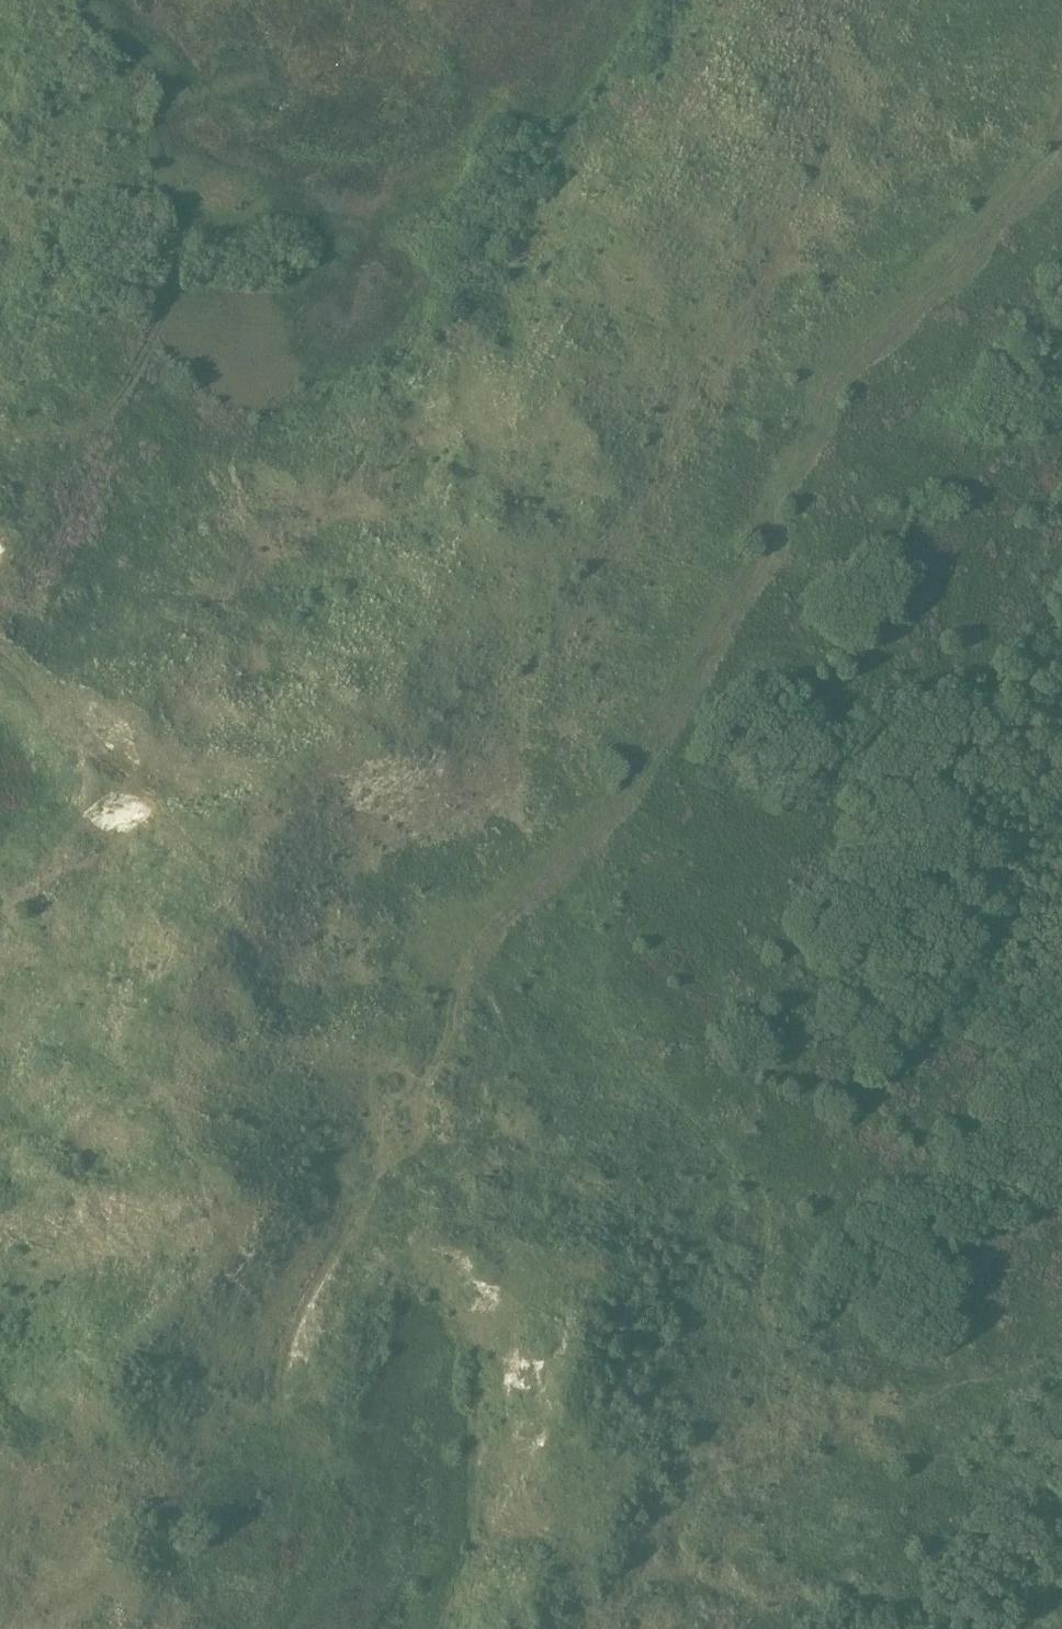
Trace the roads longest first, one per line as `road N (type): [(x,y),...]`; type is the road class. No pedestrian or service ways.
road 1 (track): [(1061,124),(1052,155),(1001,199),(943,279),(840,376),(807,451),(766,508),(768,553),(705,650),(678,716),(594,829),(458,970),(413,1142),(371,1168),(346,1229),(295,1315),(279,1370),(279,1410),(322,1461),(373,1457)]
road 2 (track): [(0,440),(85,434),(165,310),(183,239),(159,185),(161,73),(110,38),(75,0)]

